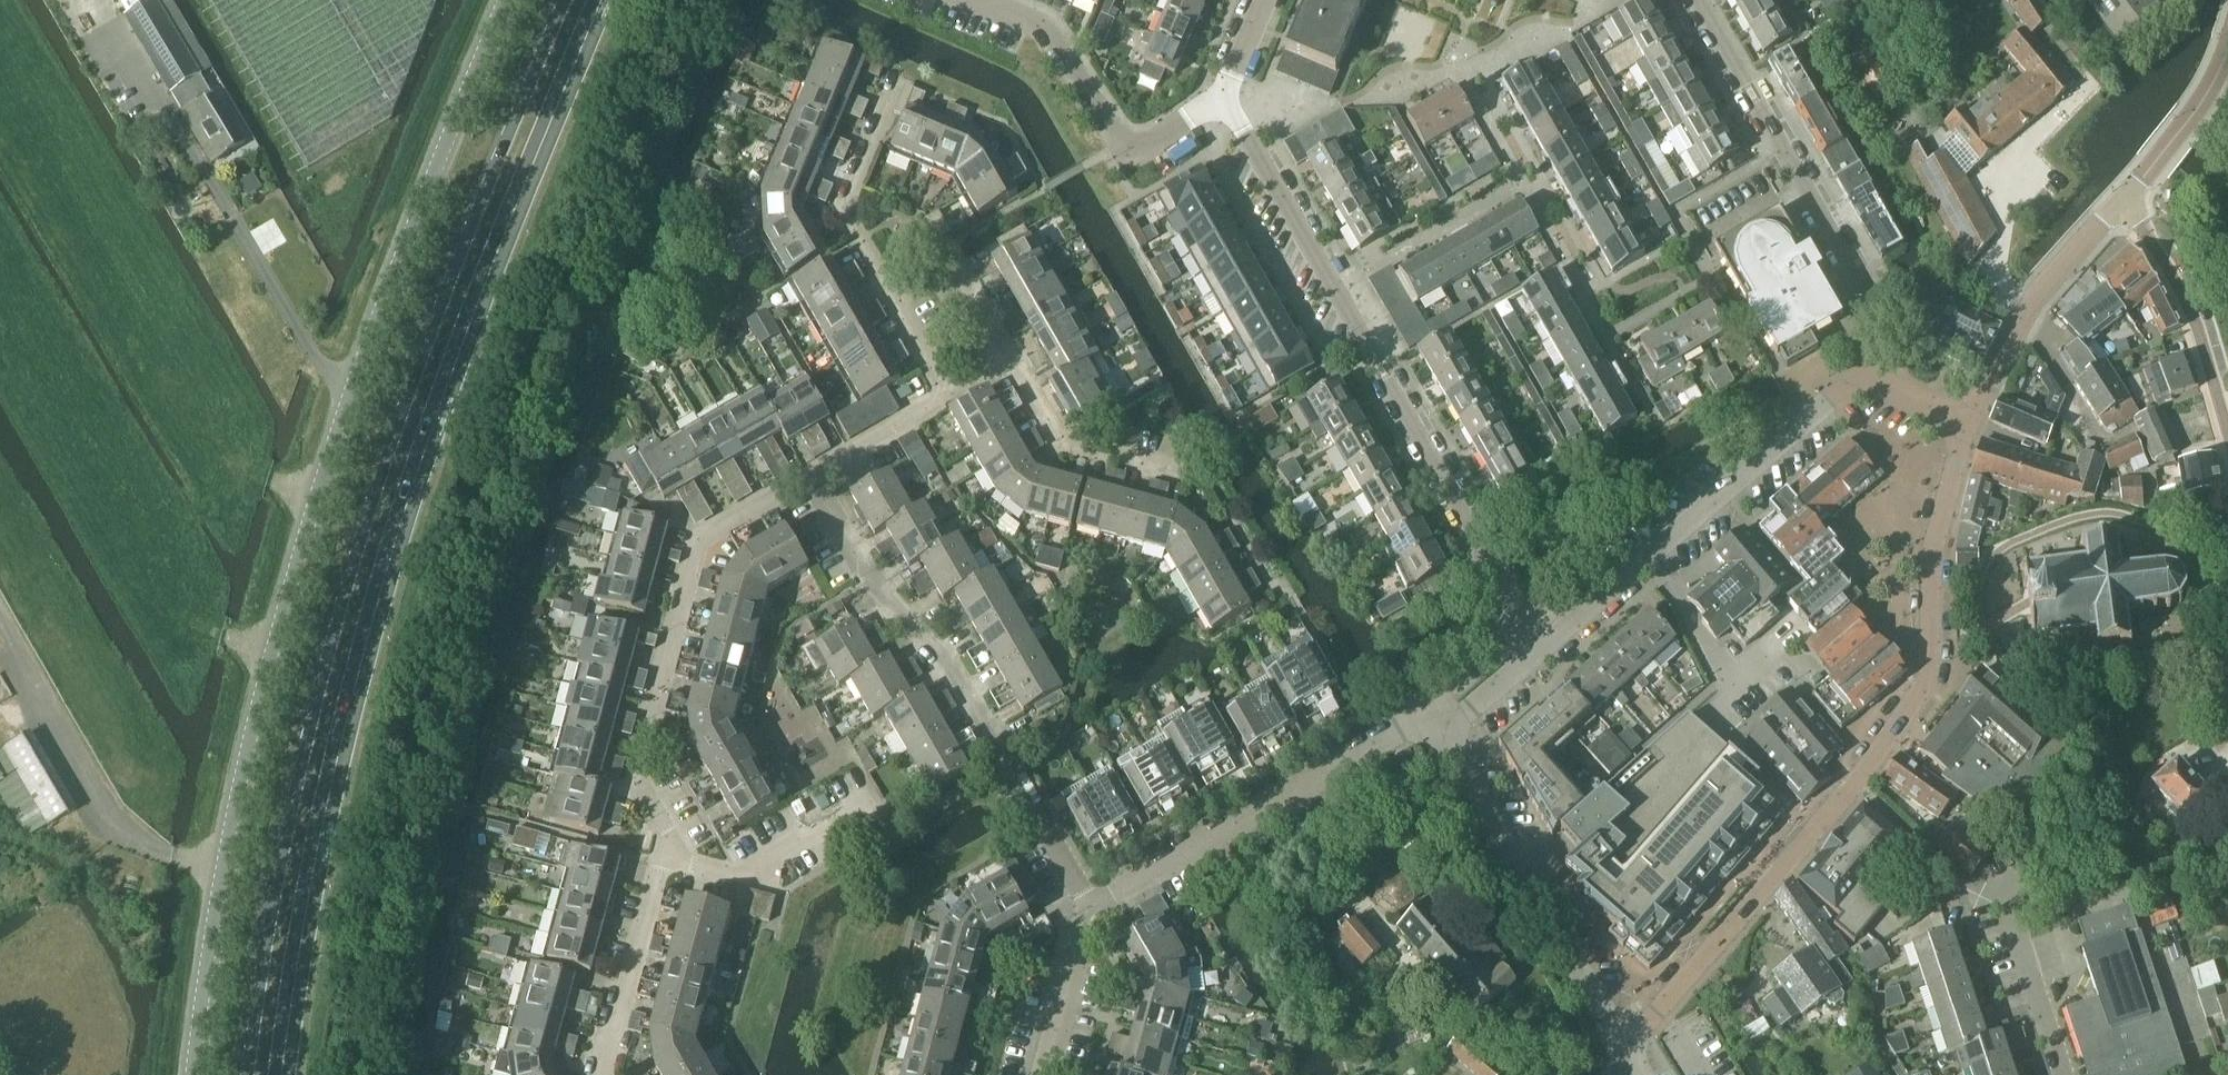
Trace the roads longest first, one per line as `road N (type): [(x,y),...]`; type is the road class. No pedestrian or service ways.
road 1 (primary): [(565,0),(476,210),(354,552),(287,816),(247,1074)]
road 2 (primary): [(278,1074),(318,820),(383,562),(457,346),(594,0)]
road 3 (unclassified): [(193,1074),(223,867),(293,576),(353,383),(507,0)]
road 4 (residential): [(1628,1056),(1921,692),(1930,658),(1930,561),(1970,426)]
road 5 (residential): [(1221,96),(1537,655)]
road 6 (residential): [(1091,914),(942,654),(868,582),(811,478)]
road 7 (residential): [(663,858),(668,834),(634,778),(699,541),(811,478)]
road 8 (residential): [(1858,368),(1537,655)]
road 9 (residential): [(1858,368),(1873,323),(1867,298),(1695,0)]
road 10 (residential): [(1091,914),(1413,732),(1444,733)]
road 11 (residential): [(1444,733),(1628,1056)]
road 12 (residential): [(945,395),(844,211),(898,80)]
road 13 (residential): [(1221,96),(1152,146),(1129,148),(1113,135),(1048,30),(976,0)]
road 14 (residential): [(1970,426),(2041,290),(2121,203)]
road 15 (residential): [(2121,203),(2146,228),(2193,309),(2227,431)]
road 16 (residential): [(663,858),(730,875),(758,871),(872,798)]
road 17 (residential): [(1189,475),(1061,443),(1011,357)]
road 18 (residential): [(603,1074),(663,858)]
road 19 (residential): [(2062,1074),(1996,877)]
road 20 (residential): [(1041,1074),(1091,914)]
road 21 (residential): [(811,478),(945,395)]
road 22 (residential): [(2121,203),(2213,85)]
road 23 (residential): [(1970,426),(1858,368)]
road 24 (residential): [(1011,357),(949,249)]
road 25 (residential): [(1537,655),(1444,733)]

